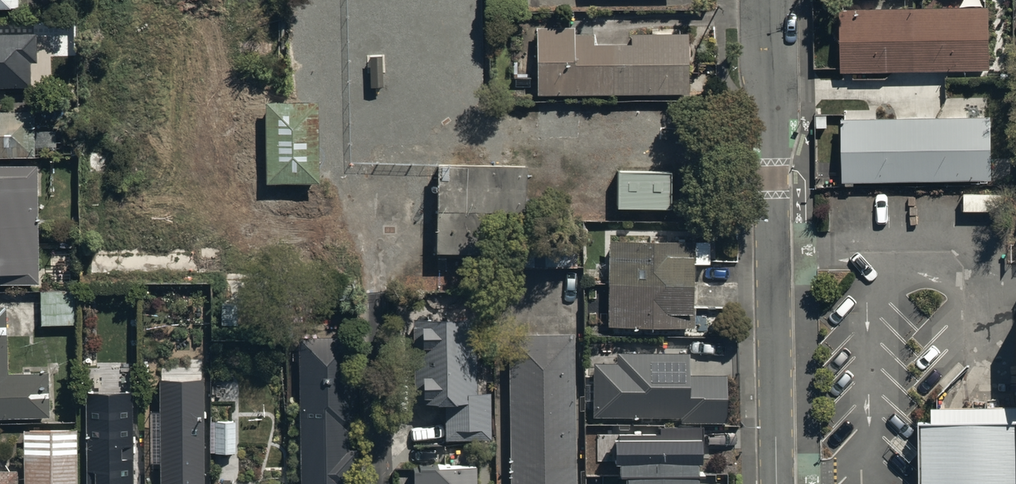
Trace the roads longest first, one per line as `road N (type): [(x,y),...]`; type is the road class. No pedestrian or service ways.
road 1 (residential): [(777,483),(772,177)]
road 2 (residential): [(772,177),(769,0)]

